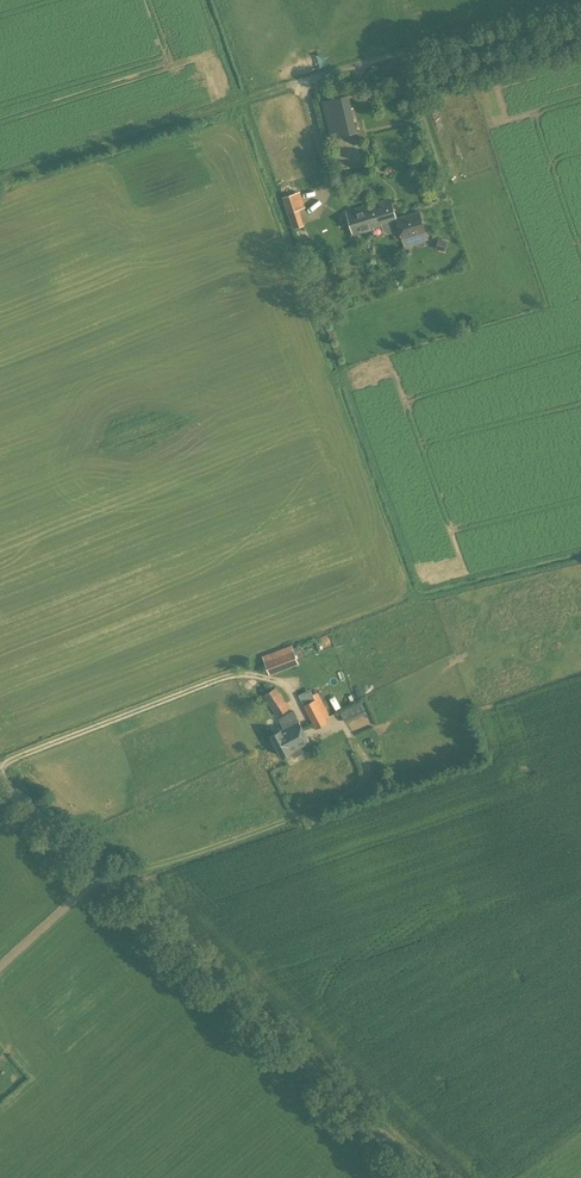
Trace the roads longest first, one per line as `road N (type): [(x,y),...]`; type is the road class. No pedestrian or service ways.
road 1 (track): [(0,175),(577,0)]
road 2 (unclassified): [(429,1177),(101,870)]
road 3 (unclassified): [(0,760),(232,671)]
road 4 (unclassified): [(0,964),(101,870)]
road 5 (unclassified): [(101,870),(0,777)]

